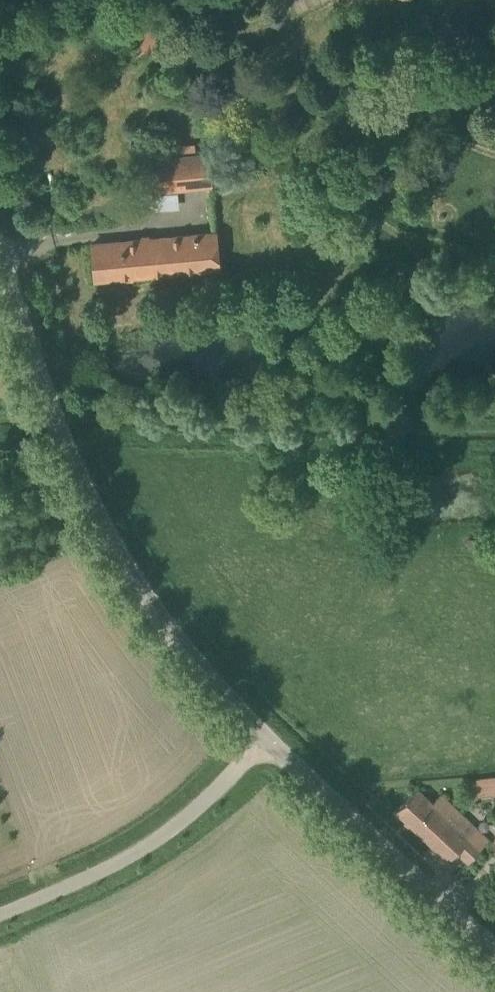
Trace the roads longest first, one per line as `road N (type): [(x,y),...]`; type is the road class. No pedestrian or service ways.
road 1 (unclassified): [(268,736),(136,594),(66,445),(0,250)]
road 2 (unclassified): [(0,915),(85,879),(177,826),(268,736)]
road 3 (unclassified): [(494,950),(268,736)]

